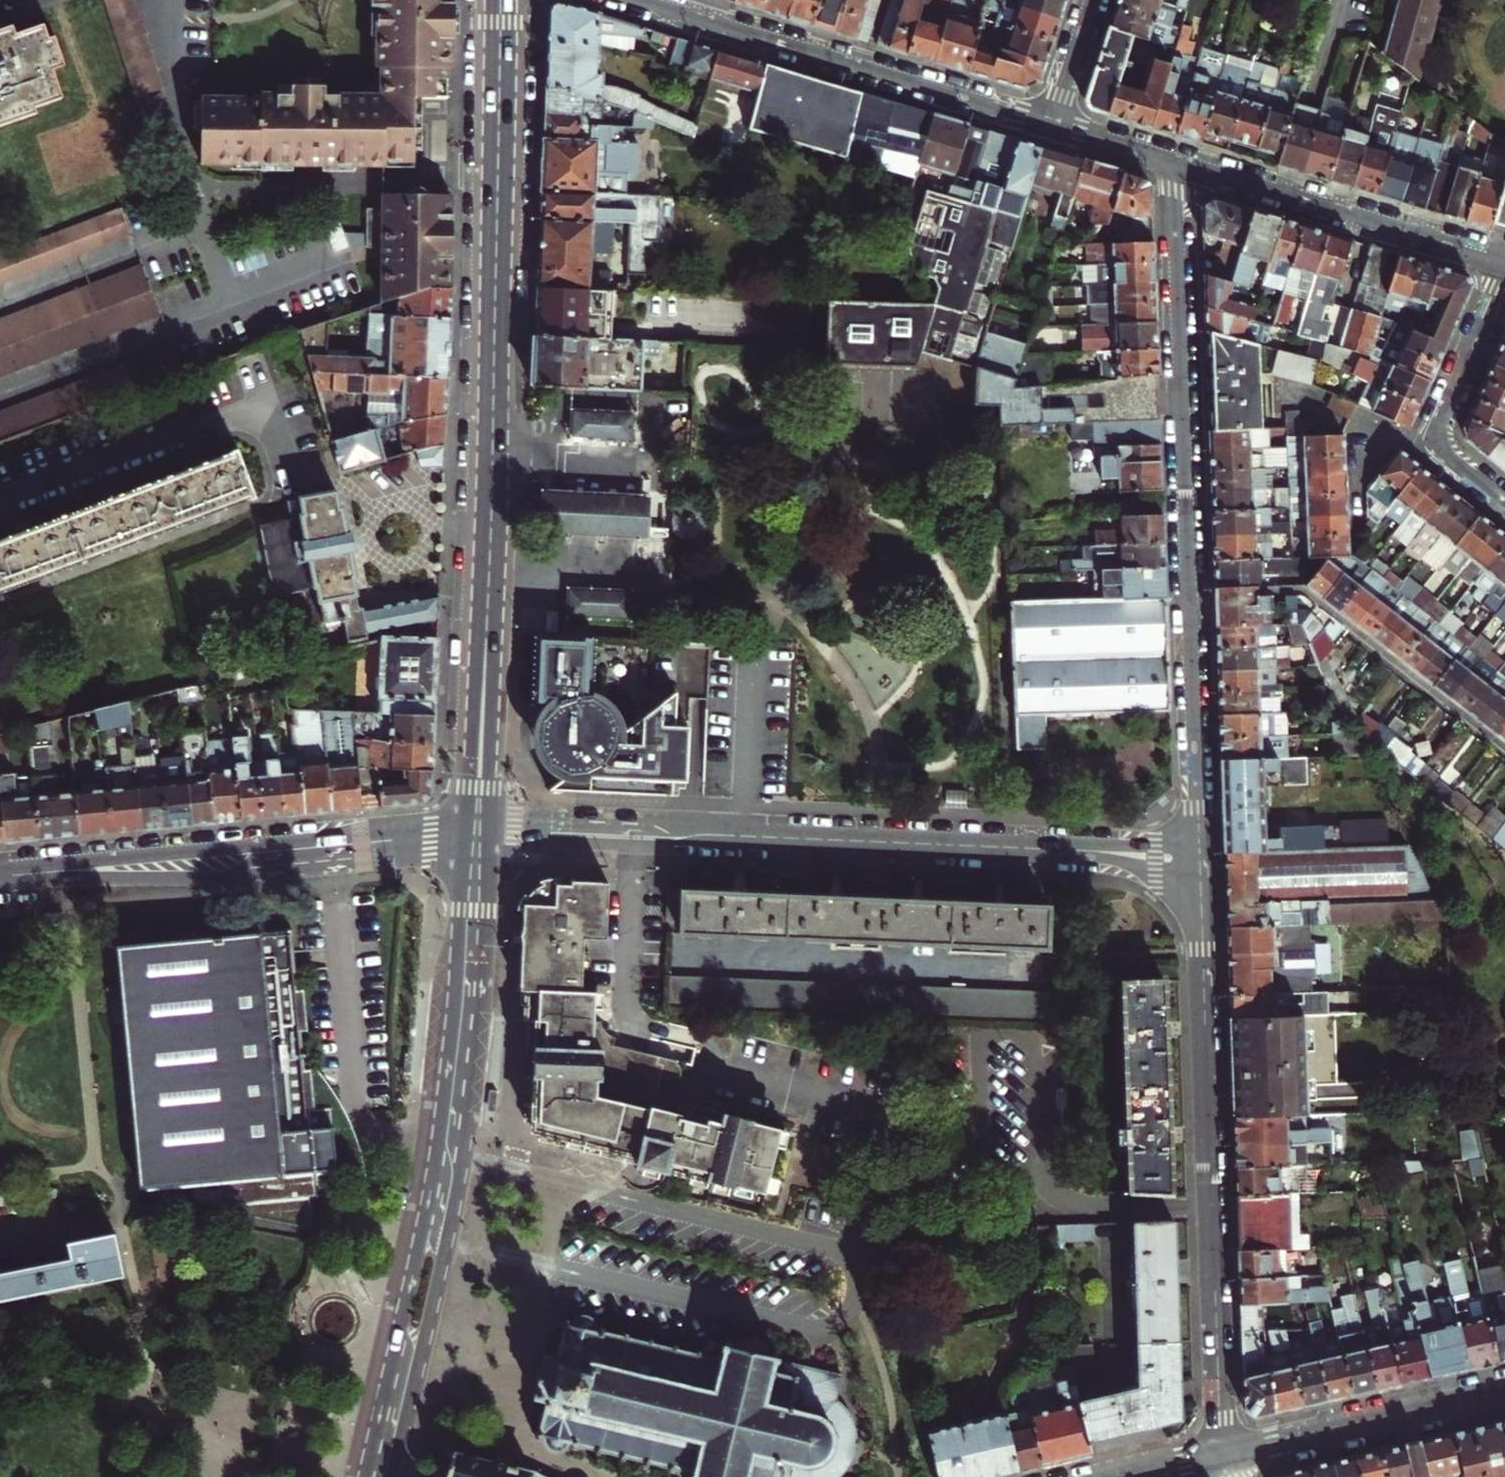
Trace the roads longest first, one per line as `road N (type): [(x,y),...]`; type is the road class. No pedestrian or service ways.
road 1 (residential): [(490,831),(1202,853)]
road 2 (residential): [(1175,161),(1202,853)]
road 3 (primary): [(394,1476),(461,1176),(481,1017),(490,831)]
road 4 (primary): [(463,833),(421,1203),(361,1476)]
road 5 (primary): [(500,0),(487,623)]
road 6 (residential): [(1202,853),(1225,1454)]
road 7 (tertiary): [(0,876),(463,833)]
road 8 (residential): [(642,0),(1055,124)]
road 9 (residential): [(1175,161),(1504,257)]
road 10 (residential): [(0,508),(257,415),(278,429),(291,465)]
road 11 (tertiary): [(1504,1391),(1225,1454)]
road 12 (residential): [(1504,500),(1431,440),(1504,266)]
road 13 (primary): [(487,623),(463,833)]
road 14 (primary): [(490,831),(487,623)]
road 15 (residential): [(1095,0),(1055,124)]
road 16 (residential): [(1055,124),(1175,161)]

